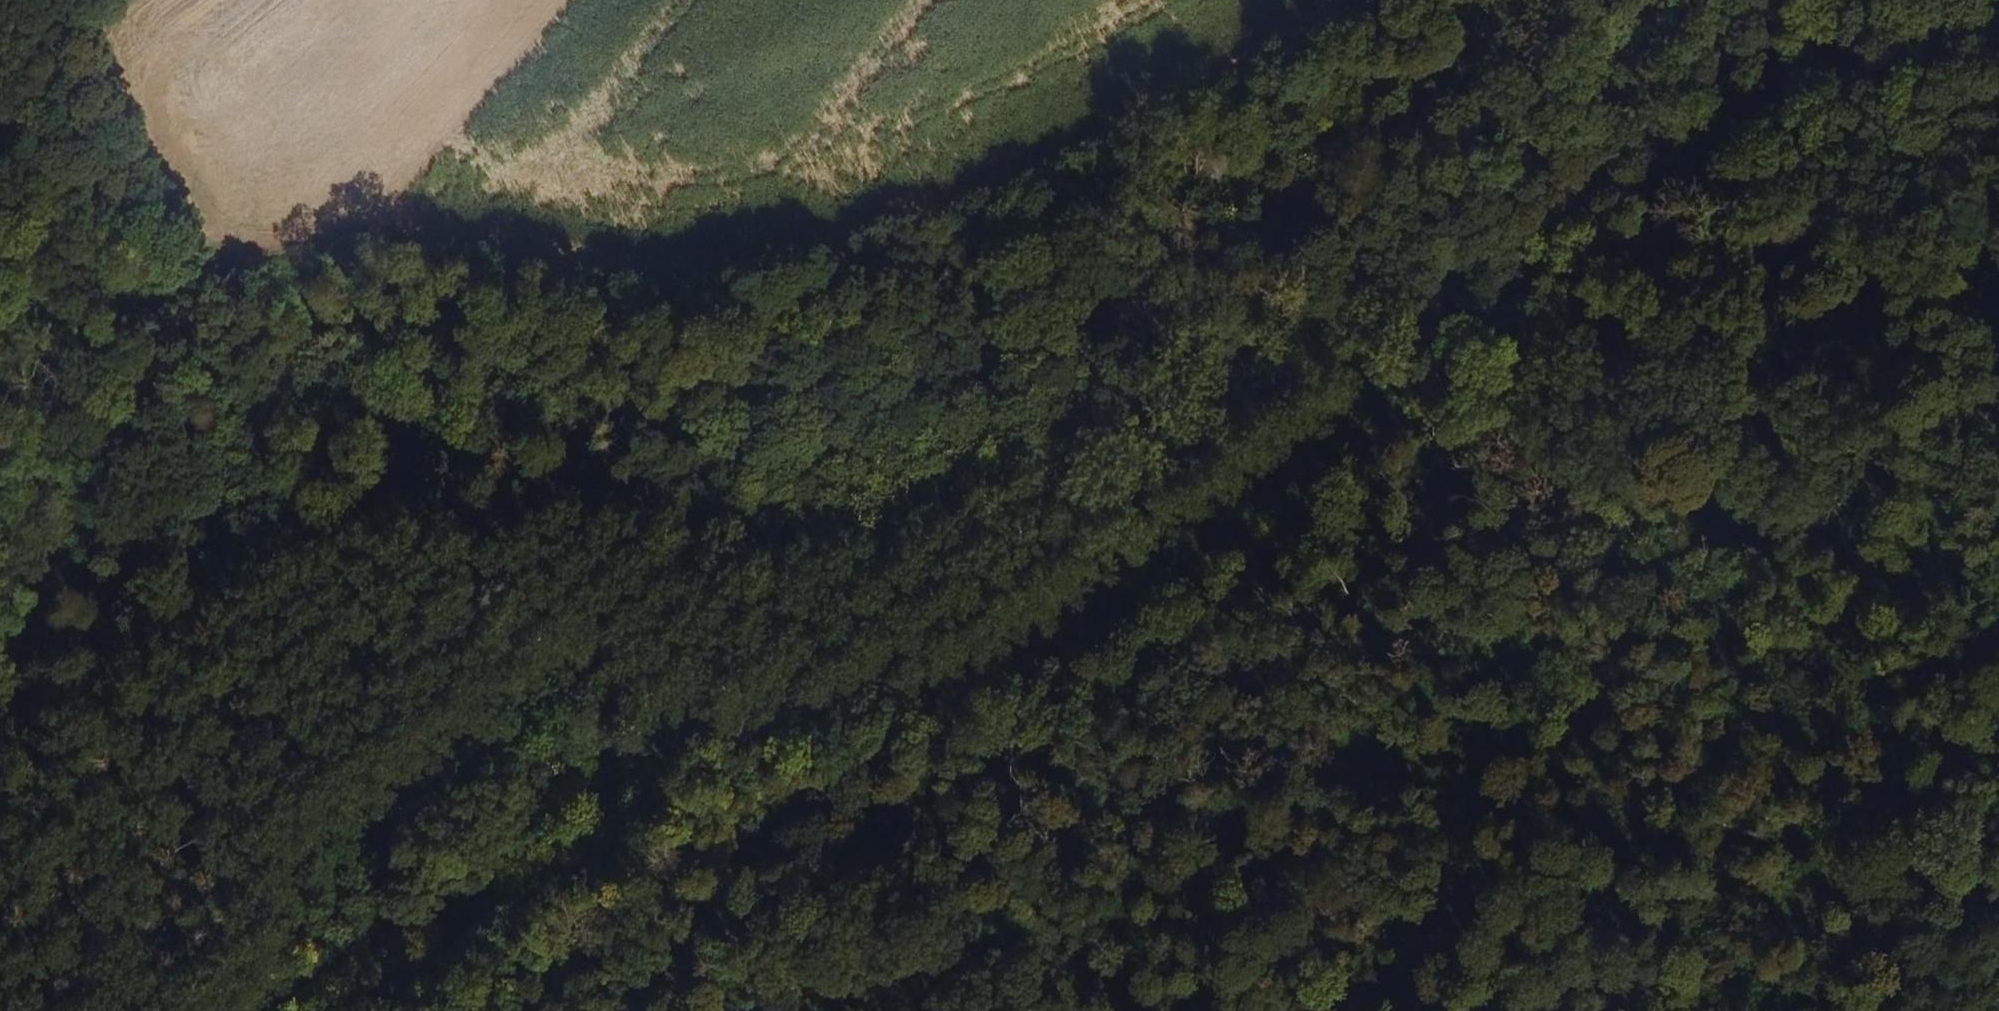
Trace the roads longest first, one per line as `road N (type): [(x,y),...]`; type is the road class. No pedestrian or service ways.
road 1 (track): [(1822,1010),(1998,886)]

